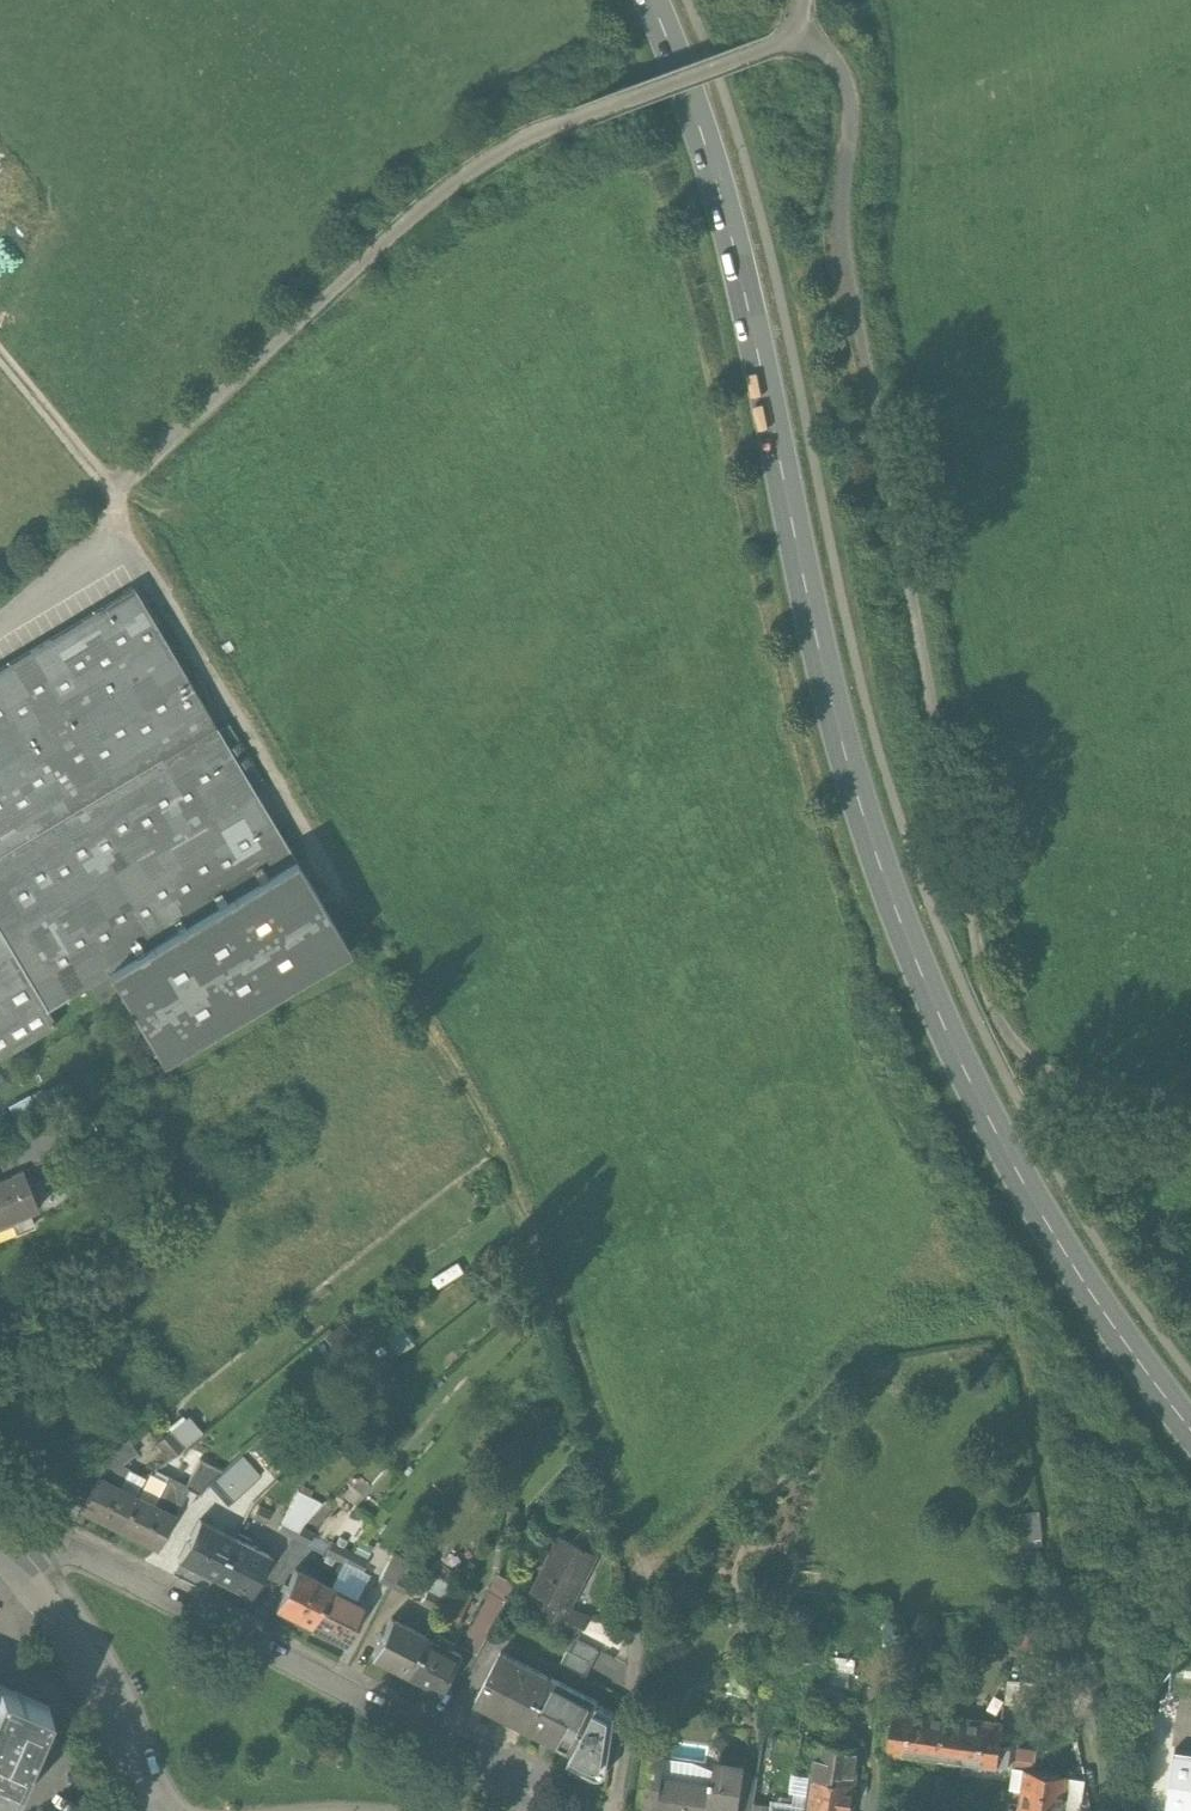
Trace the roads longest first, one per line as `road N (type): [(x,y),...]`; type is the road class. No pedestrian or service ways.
road 1 (track): [(111,542),(120,488),(453,181),(545,127),(802,35),(838,61),(855,99),(841,183),(847,259),(983,958),(1002,1016),(1046,1068),(1117,1095),(1190,1105)]
road 2 (secondary): [(1190,1422),(1089,1281),(997,1131),(877,849),(739,266),(701,132),(651,0)]
road 3 (track): [(643,1603),(492,1138),(128,532),(109,488),(0,348)]
road 4 (track): [(643,1603),(658,1569),(855,1353),(1006,1328),(1018,1344),(1105,1810)]
road 5 (track): [(502,1166),(0,1536)]
road 6 (residential): [(0,1542),(72,1554),(515,1783)]
road 7 (residential): [(159,1810),(124,1718),(64,1619),(0,1550)]

